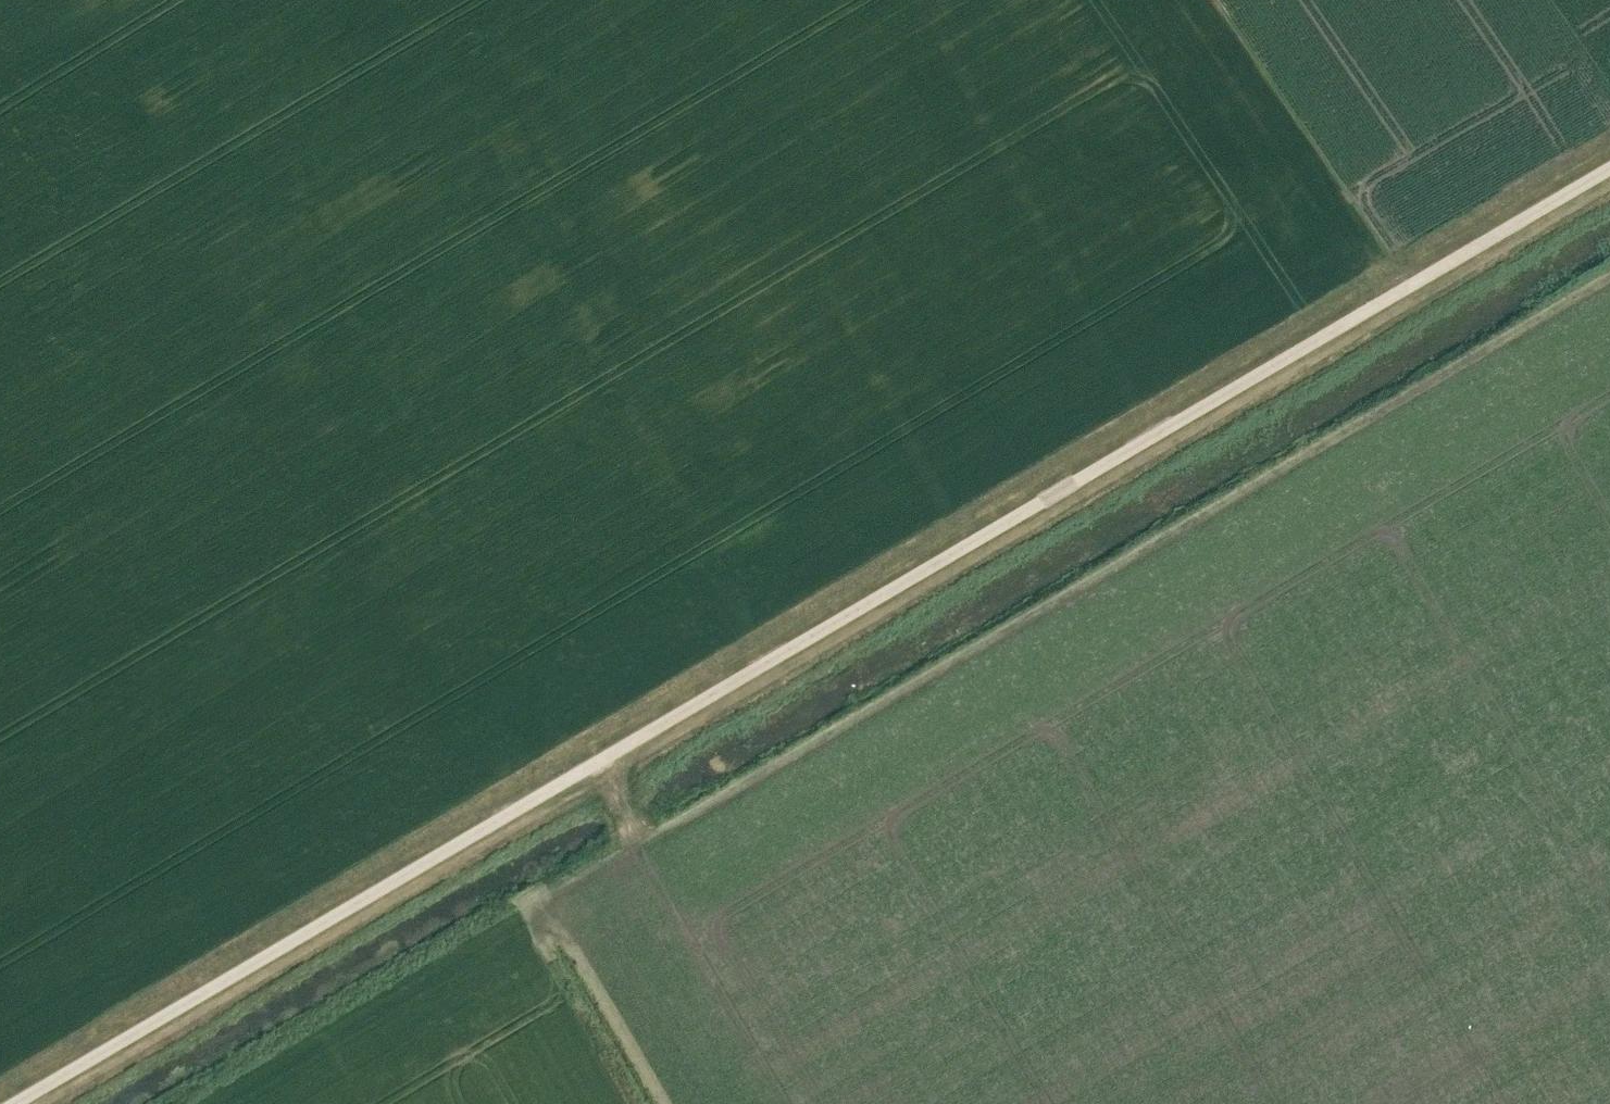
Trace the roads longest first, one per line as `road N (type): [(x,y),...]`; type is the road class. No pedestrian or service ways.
road 1 (unclassified): [(15,1103),(1609,166)]

